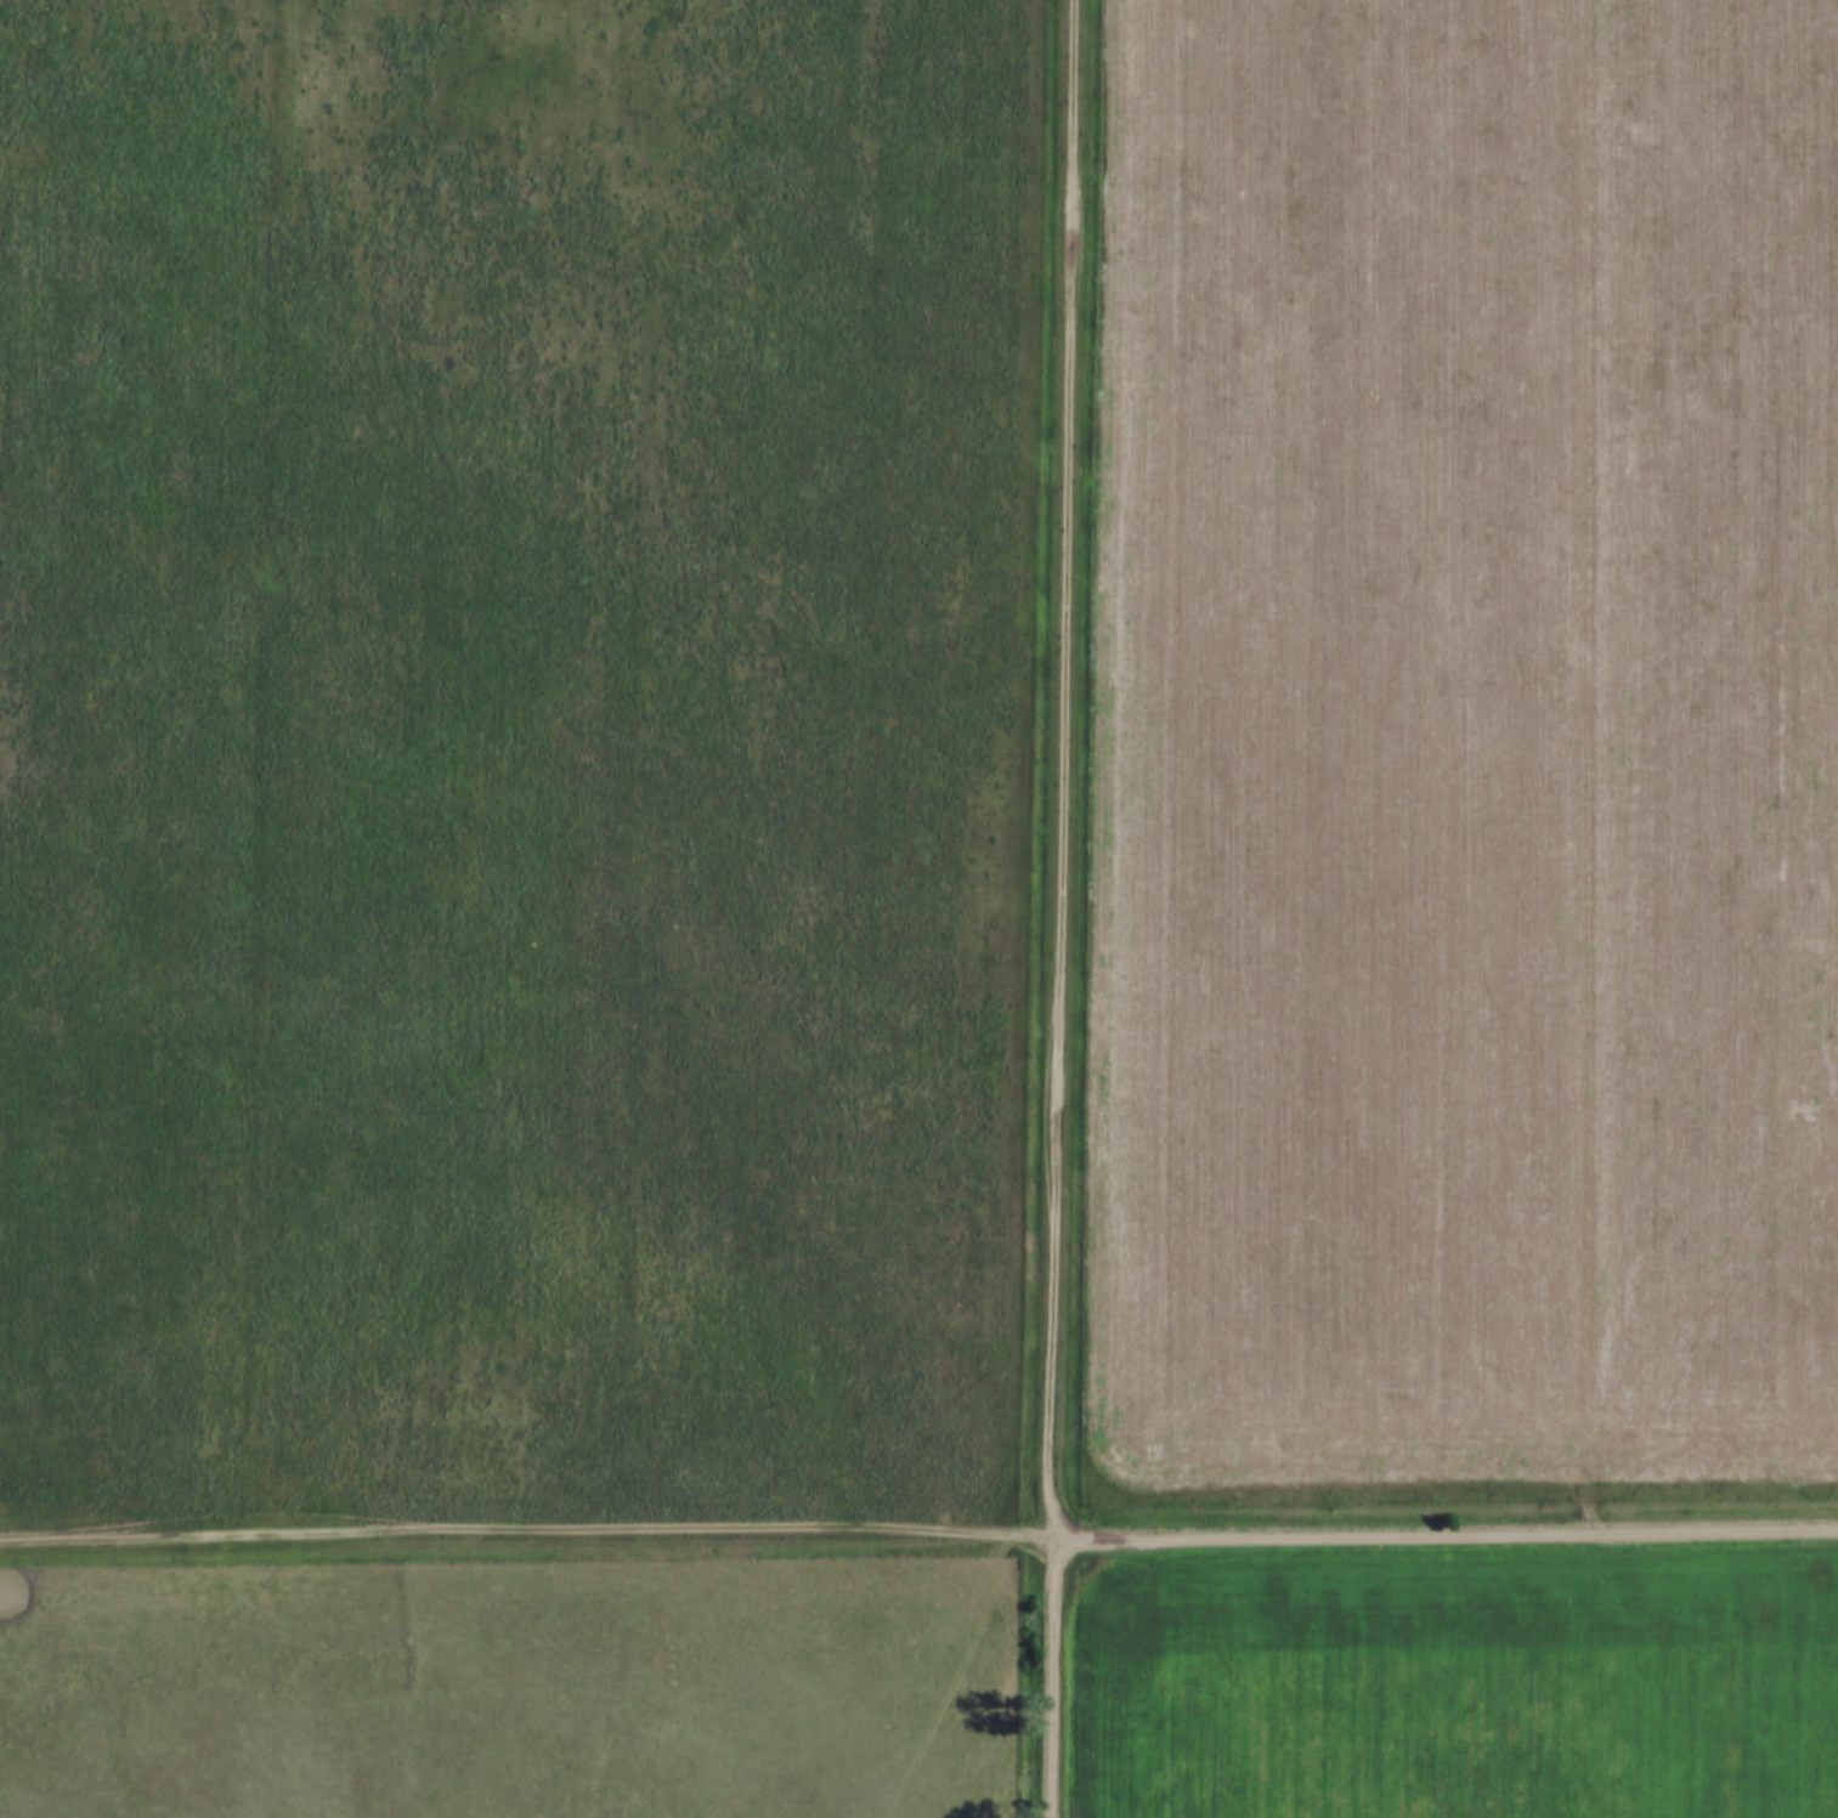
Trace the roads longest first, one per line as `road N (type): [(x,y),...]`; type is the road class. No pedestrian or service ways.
road 1 (track): [(1073,0),(1054,1536)]
road 2 (track): [(1054,1536),(0,1550)]
road 3 (residential): [(1837,1529),(1054,1536)]
road 4 (residential): [(1051,1817),(1054,1536)]

